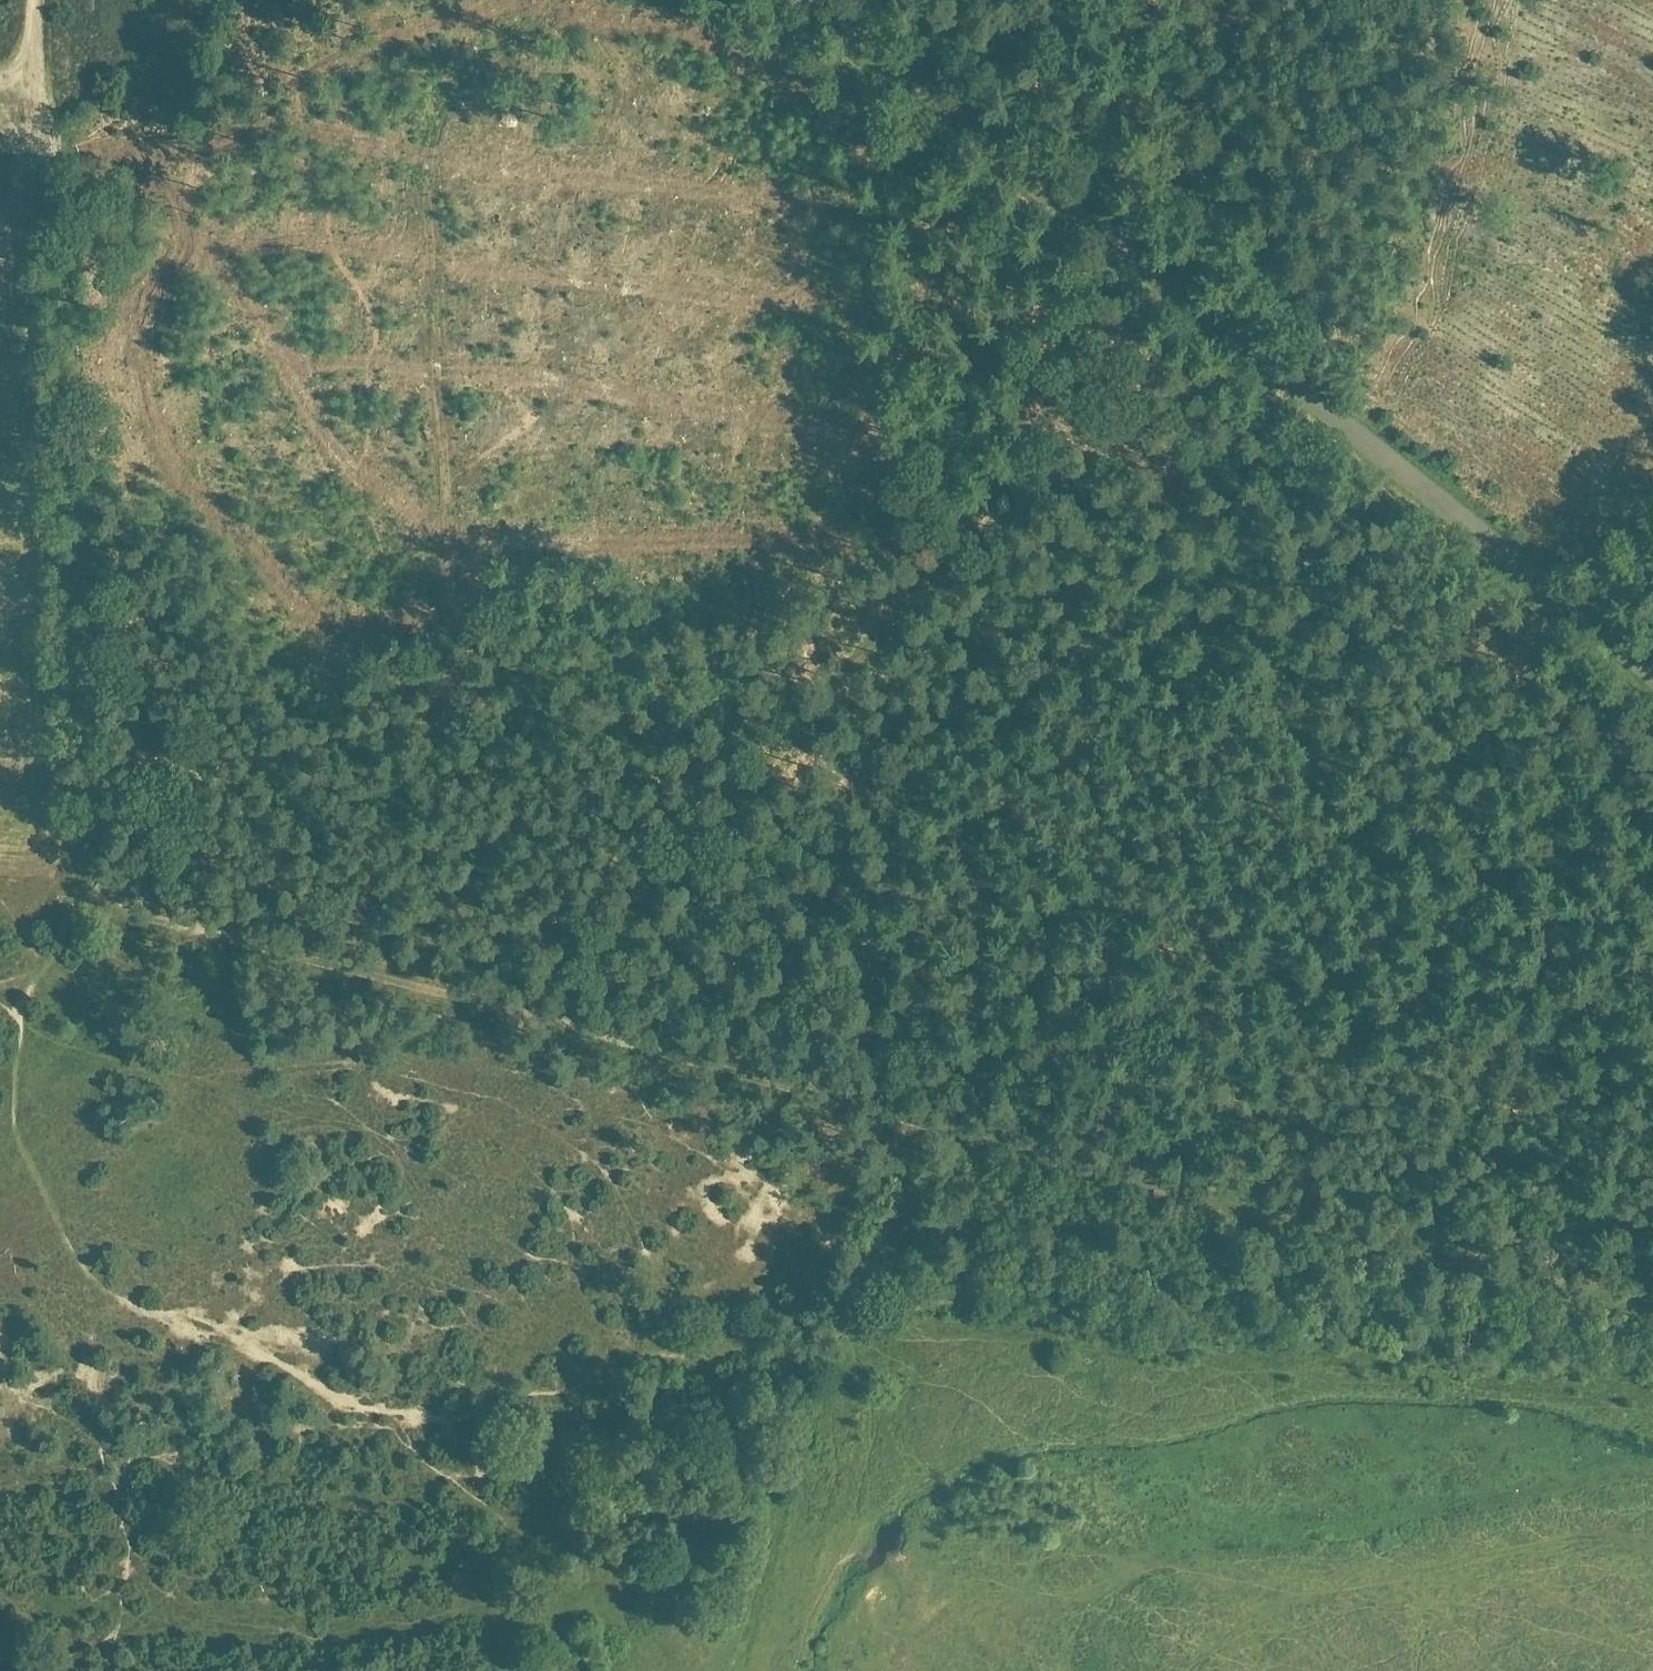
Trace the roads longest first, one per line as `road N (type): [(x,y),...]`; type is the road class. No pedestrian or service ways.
road 1 (track): [(913,1126),(888,1232),(895,1294),(639,1377),(330,1408),(95,1270),(61,1150),(52,1031),(140,919)]
road 2 (unclassified): [(1652,673),(817,0)]
road 3 (track): [(508,1018),(814,711),(1036,435),(1068,379),(1096,223)]
road 4 (track): [(425,96),(415,143),(451,409),(456,666),(398,813),(316,961)]
road 5 (track): [(140,919),(114,906),(85,870),(65,341),(39,111)]
road 6 (track): [(913,1126),(1652,1318)]
road 7 (track): [(508,1018),(913,1126)]
road 8 (track): [(1128,0),(1096,223)]
road 9 (track): [(316,961),(508,1018)]
road 10 (track): [(316,961),(140,919)]
road 11 (track): [(289,0),(425,96)]
road 12 (track): [(1518,565),(1617,543),(1652,511)]
road 13 (track): [(425,96),(472,37),(529,0)]

